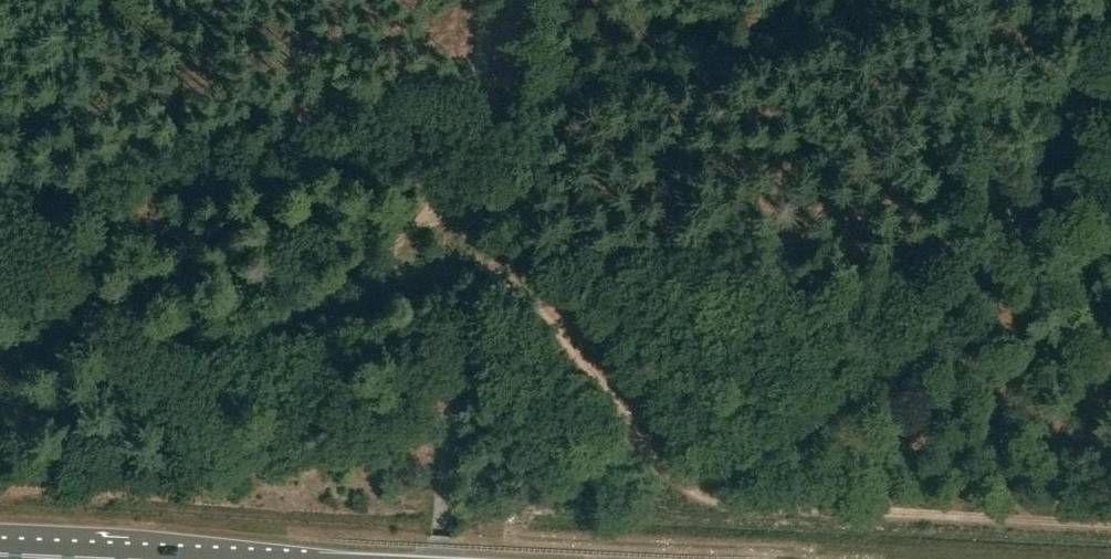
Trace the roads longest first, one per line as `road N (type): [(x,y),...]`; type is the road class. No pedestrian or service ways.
road 1 (track): [(504,273),(574,337),(646,459),(681,483),(780,444),(910,347),(998,234),(1099,0)]
road 2 (track): [(467,143),(452,187),(415,235),(364,280),(285,313),(191,340),(151,338),(26,269)]
road 3 (track): [(1110,517),(732,500),(692,494),(681,483)]
road 4 (track): [(364,280),(488,261),(504,273)]
road 5 (track): [(476,0),(467,143)]

